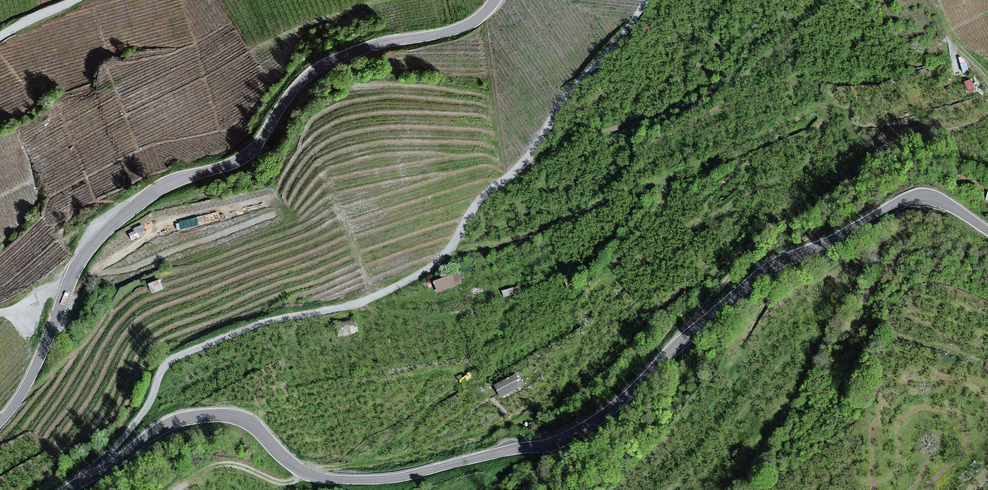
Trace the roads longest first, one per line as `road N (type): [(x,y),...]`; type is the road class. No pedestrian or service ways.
road 1 (unclassified): [(987,231),(938,200),(900,202),(770,269),(619,403),(550,445),(396,478),(332,479),(296,467),(244,420),(203,416),(153,433),(68,489)]
road 2 (unclassified): [(0,422),(35,367),(78,264),(126,213),(165,186),(252,152),(315,70),(374,45),(459,28),(494,0)]
road 3 (track): [(987,114),(892,142),(806,207)]
road 4 (track): [(697,328),(694,321),(749,247),(806,207)]

